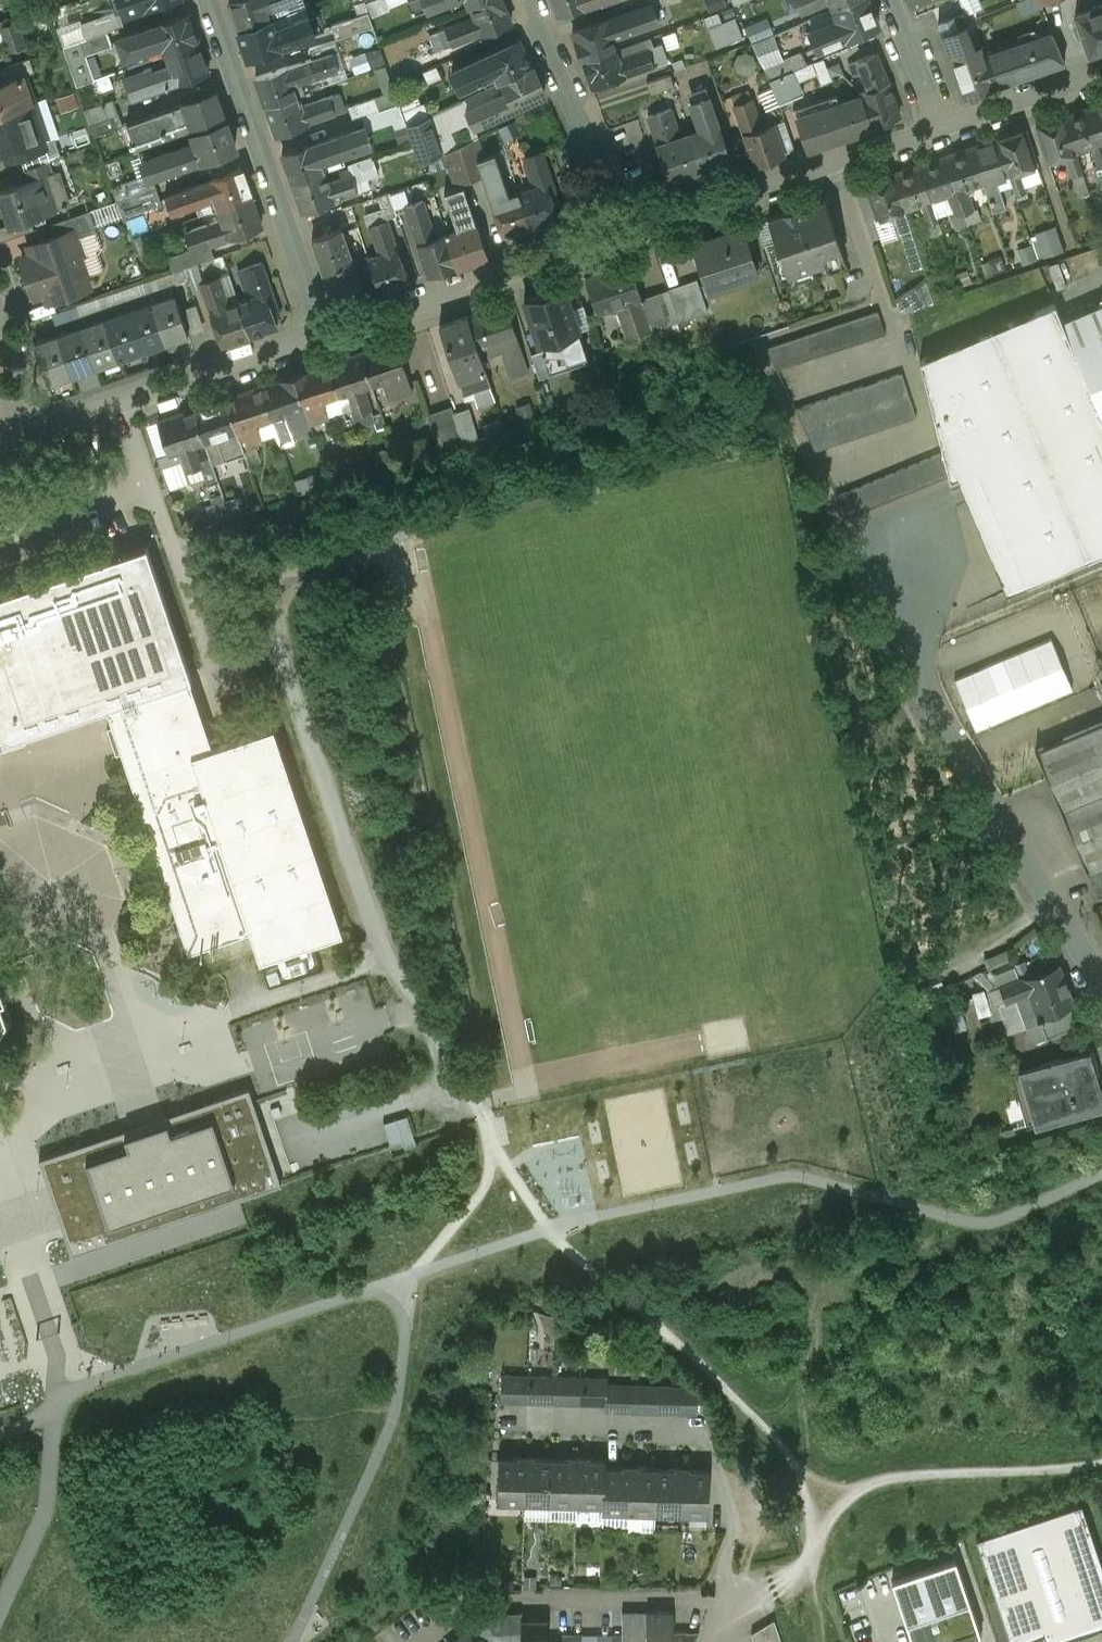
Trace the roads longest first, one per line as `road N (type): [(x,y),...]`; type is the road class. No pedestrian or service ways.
road 1 (residential): [(1101,986),(925,689),(908,631),(907,568)]
road 2 (residential): [(503,1421),(708,1430),(736,1526),(721,1573),(732,1602)]
road 3 (residential): [(332,328),(211,0)]
road 4 (residential): [(947,115),(620,234)]
road 5 (residential): [(732,1602),(477,1599),(420,1641)]
road 6 (residential): [(332,328),(37,432)]
road 7 (residential): [(620,234),(332,328)]
road 8 (residential): [(620,234),(523,0)]
road 9 (residential): [(1101,62),(947,115)]
road 10 (residential): [(947,115),(897,0)]

